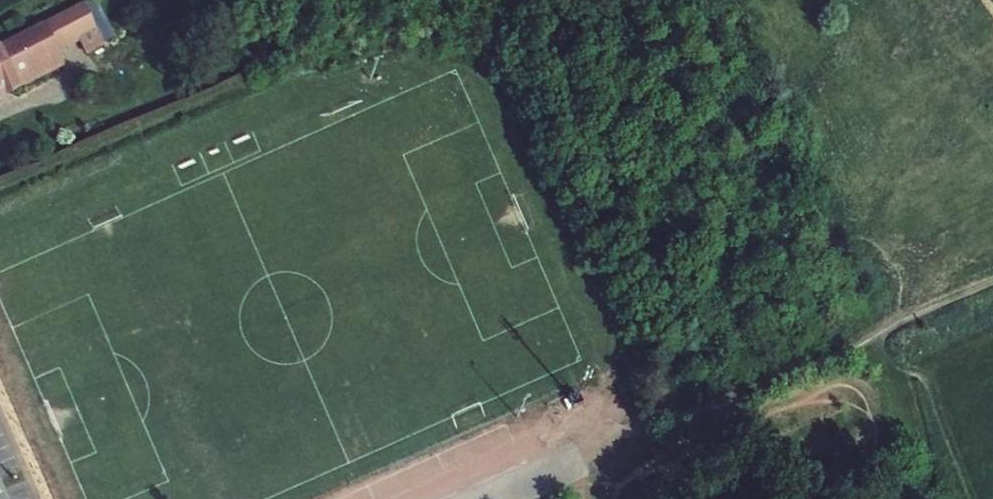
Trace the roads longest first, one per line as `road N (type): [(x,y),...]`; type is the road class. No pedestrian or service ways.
road 1 (track): [(961,498),(899,326),(636,439)]

